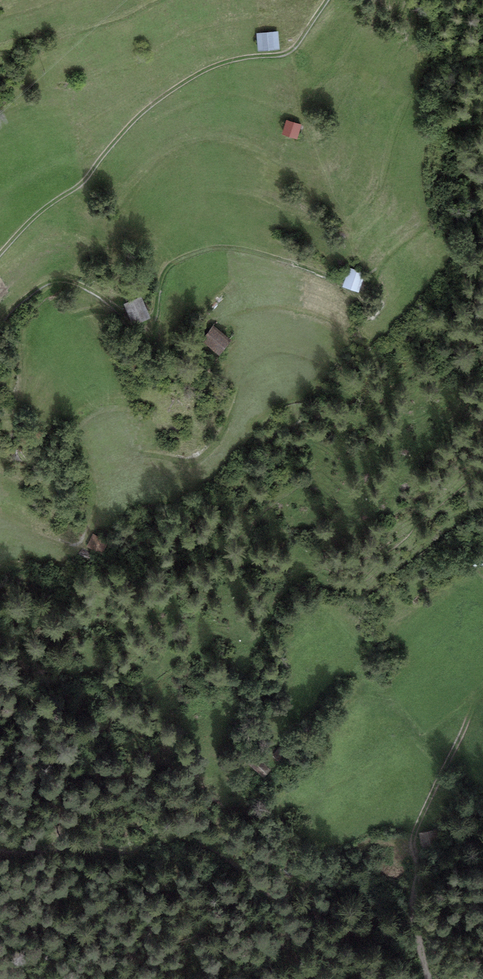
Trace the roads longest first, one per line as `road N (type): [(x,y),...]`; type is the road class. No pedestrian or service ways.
road 1 (track): [(0,322),(31,293),(68,280),(150,332),(163,274),(177,261),(222,247),(296,262),(366,299),(396,251),(419,234)]
road 2 (track): [(327,0),(292,50),(215,66),(157,101),(84,182),(0,253)]
road 3 (track): [(412,844),(468,715)]
road 4 (track): [(429,978),(414,915),(419,864),(412,844)]

